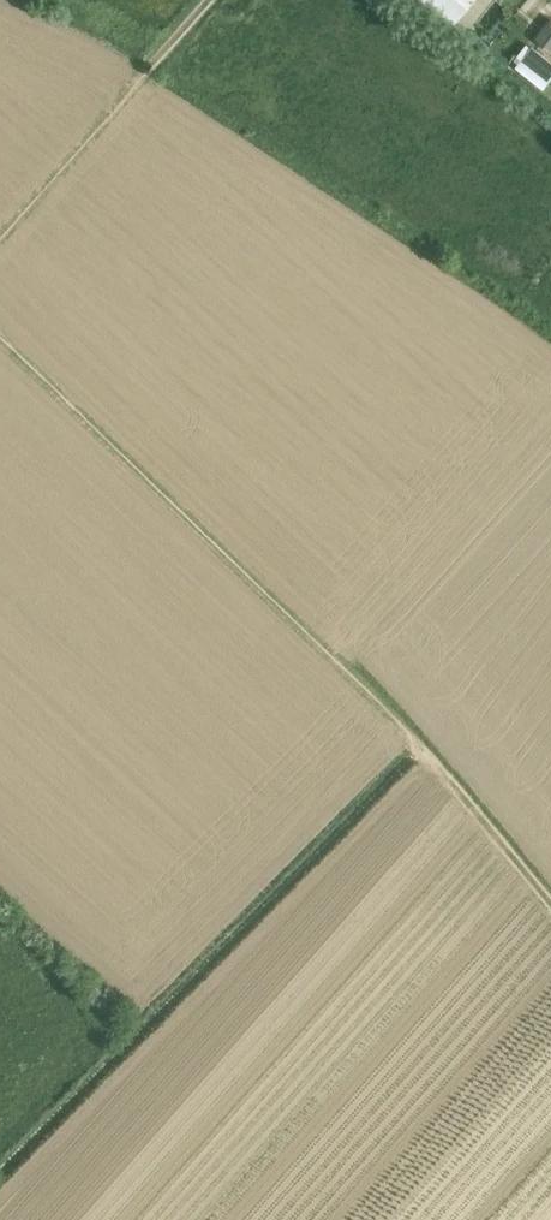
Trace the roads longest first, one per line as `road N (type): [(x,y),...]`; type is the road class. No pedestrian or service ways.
road 1 (track): [(413,751),(0,348)]
road 2 (track): [(0,242),(198,0)]
road 3 (track): [(550,899),(413,751)]

